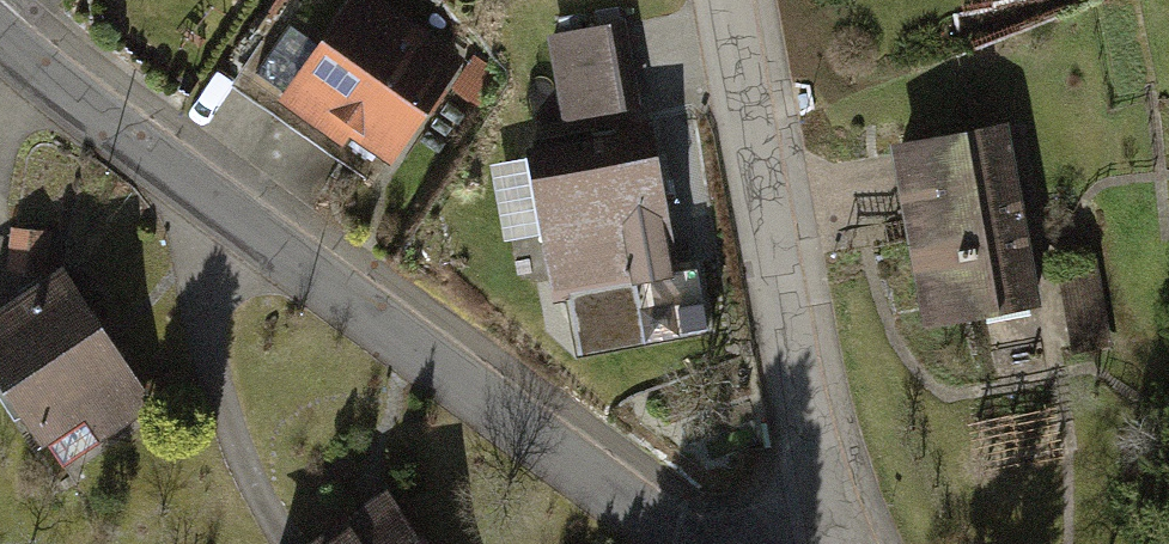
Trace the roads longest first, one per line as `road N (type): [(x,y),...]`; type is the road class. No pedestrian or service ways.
road 1 (residential): [(0,17),(112,117),(700,543)]
road 2 (residential): [(821,543),(732,0)]

